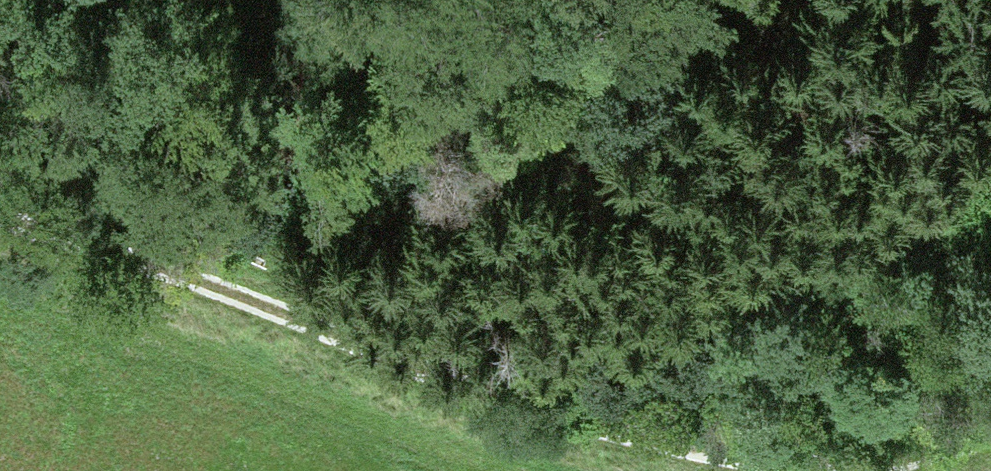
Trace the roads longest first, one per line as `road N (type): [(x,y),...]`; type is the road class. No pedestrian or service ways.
road 1 (track): [(0,225),(134,261),(402,368),(742,470),(849,465),(990,431)]
road 2 (track): [(134,261),(251,164),(389,141),(672,73)]

